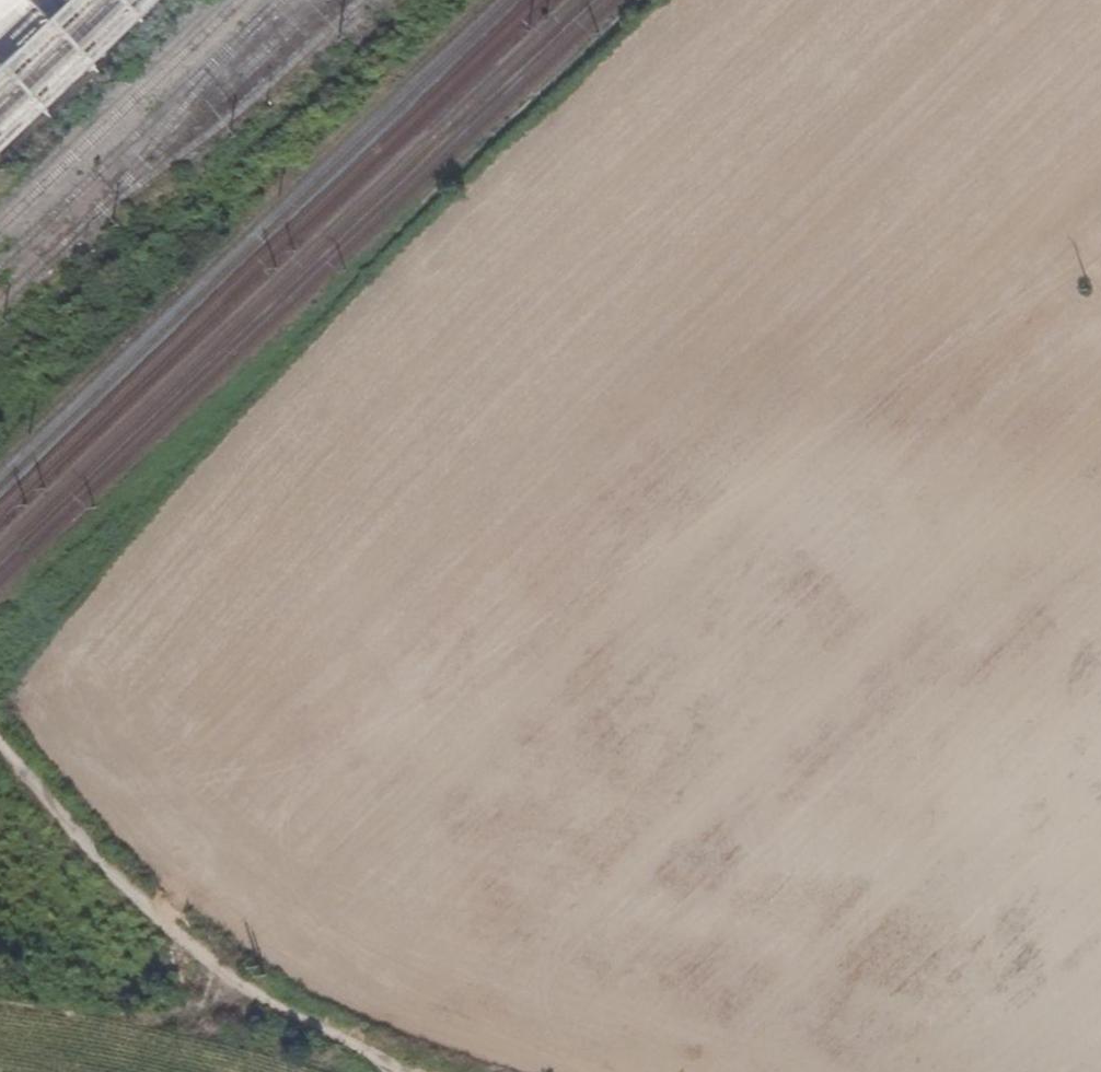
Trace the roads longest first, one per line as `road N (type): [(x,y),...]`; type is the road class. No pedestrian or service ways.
road 1 (track): [(0,746),(245,1018),(421,1071)]

